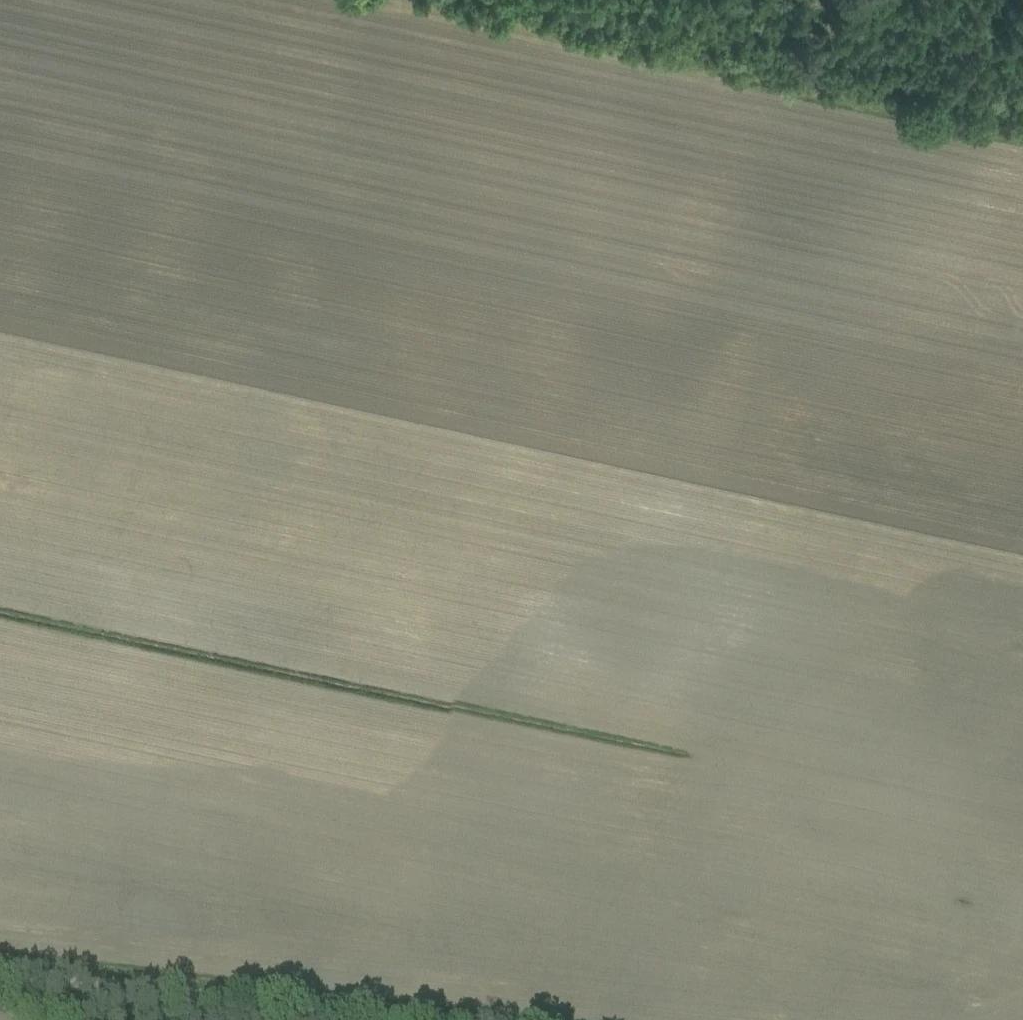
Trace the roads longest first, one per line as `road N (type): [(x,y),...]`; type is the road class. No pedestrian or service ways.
road 1 (unclassified): [(381,1019),(0,972)]

